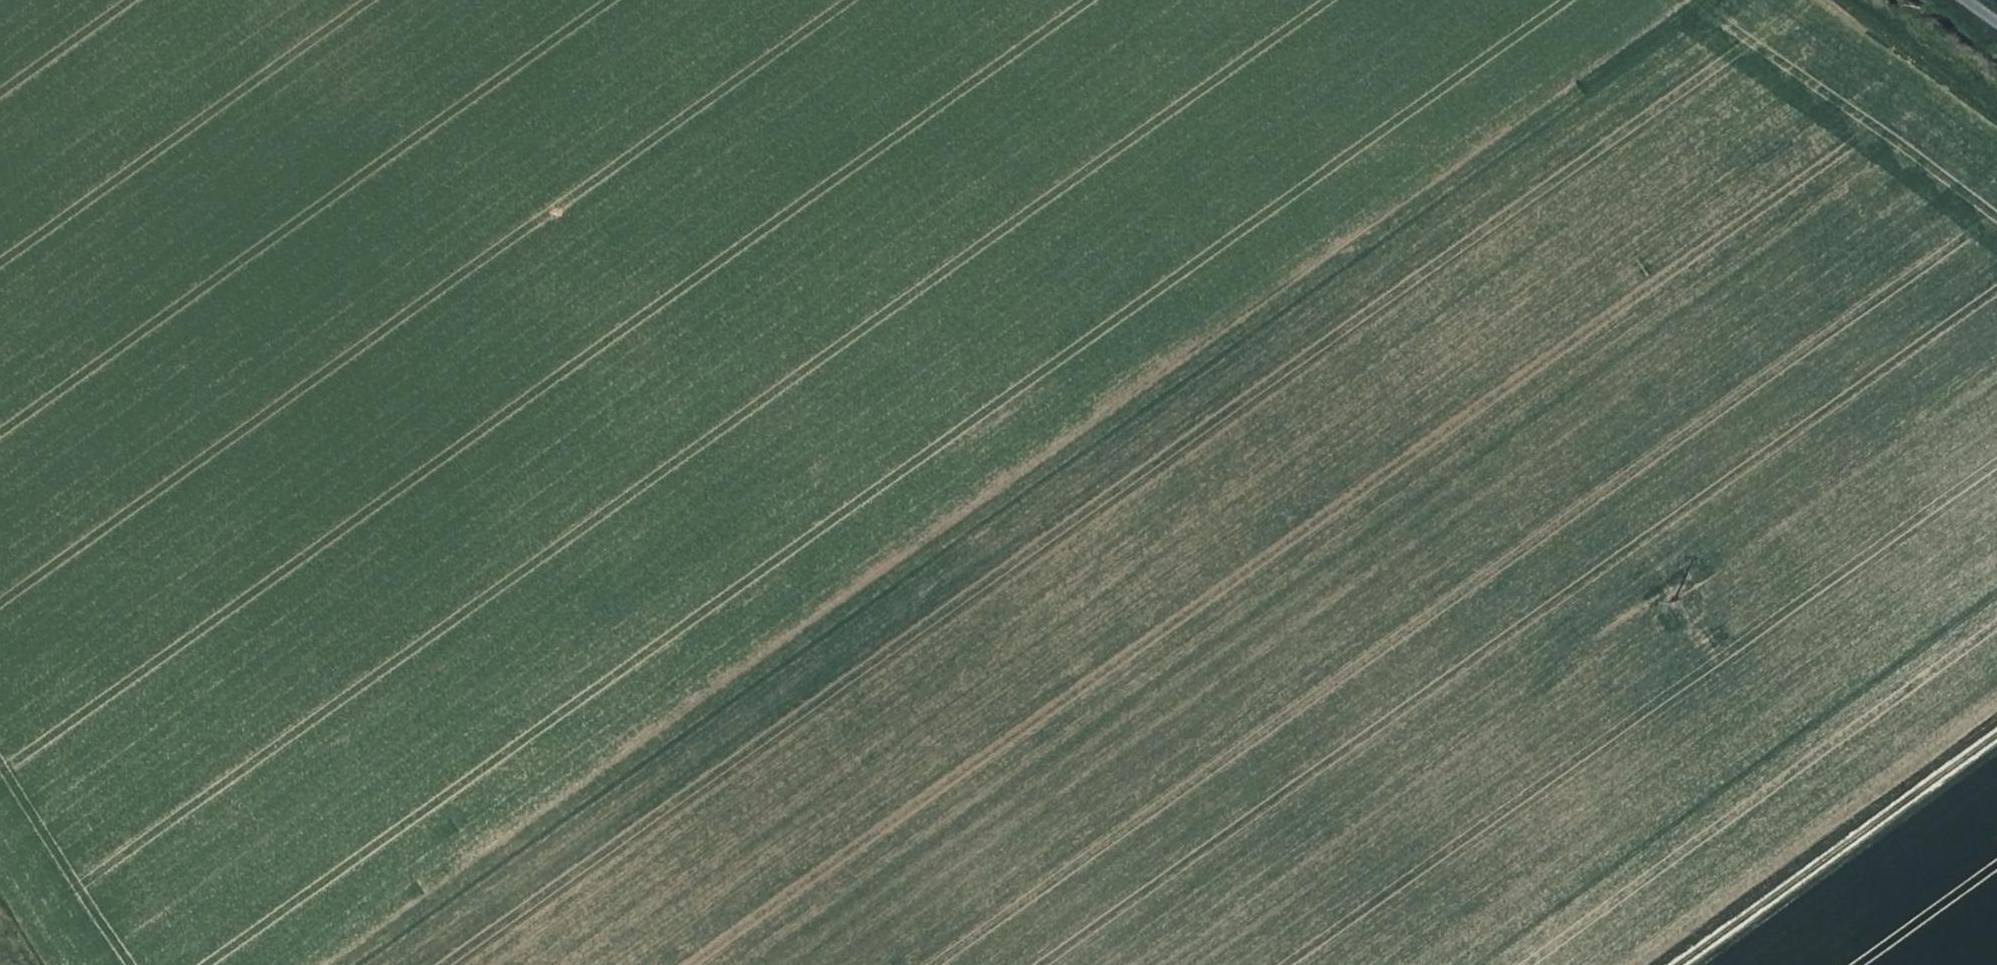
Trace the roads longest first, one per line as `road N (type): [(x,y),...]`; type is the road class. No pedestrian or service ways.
road 1 (track): [(1678,964),(1996,735)]
road 2 (track): [(1996,127),(1815,0)]

